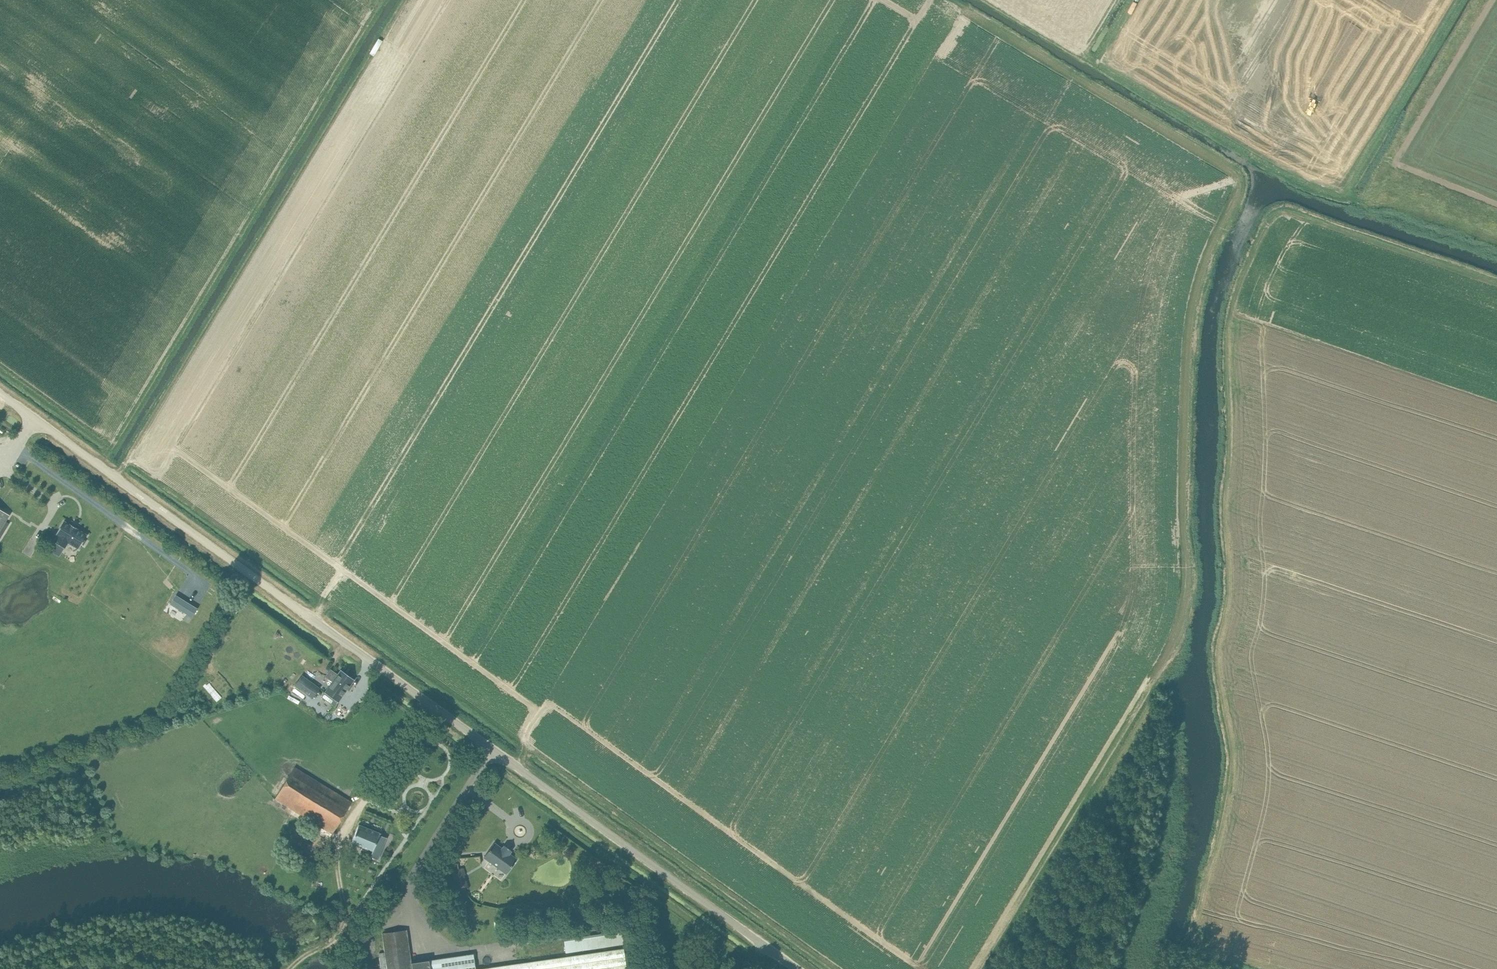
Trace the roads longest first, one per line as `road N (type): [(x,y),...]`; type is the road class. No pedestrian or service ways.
road 1 (unclassified): [(800,968),(0,399)]

